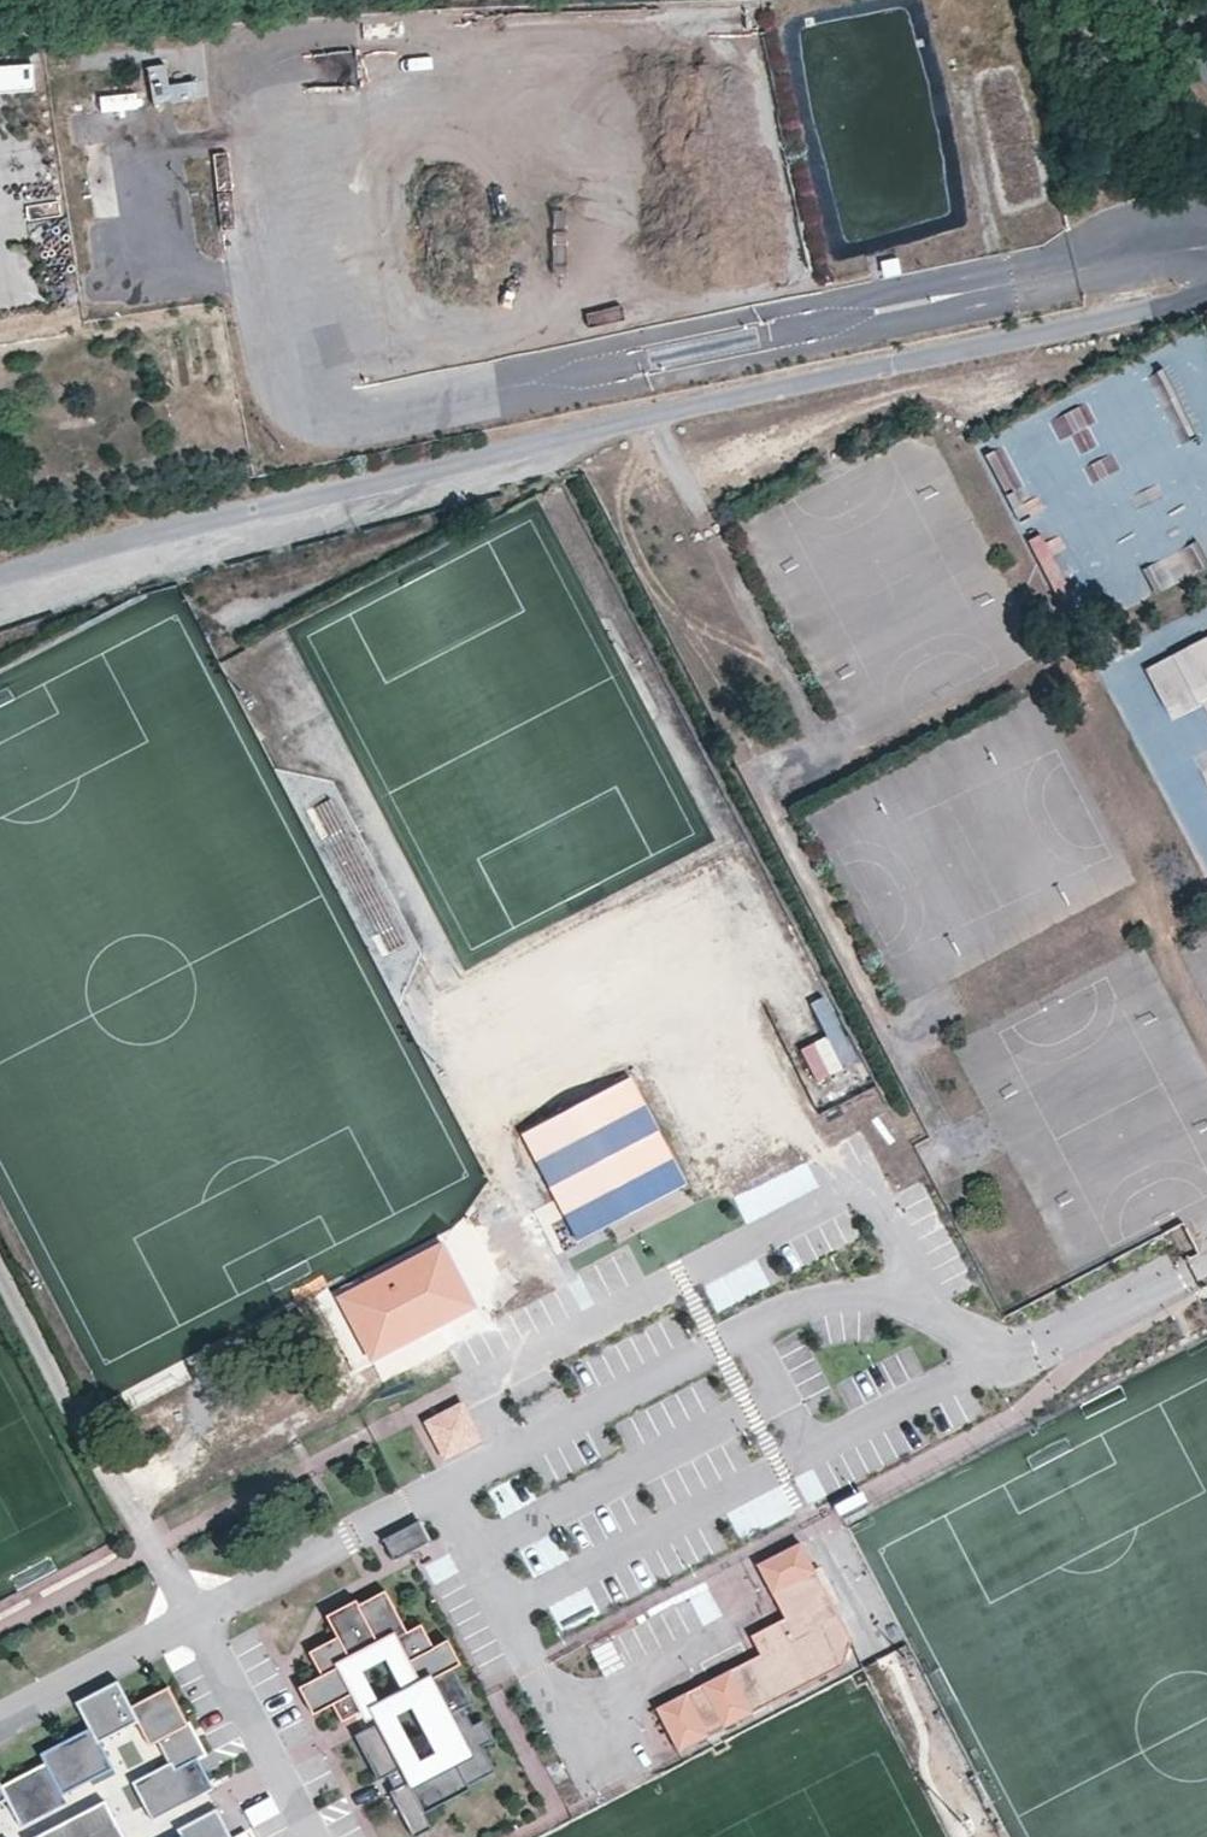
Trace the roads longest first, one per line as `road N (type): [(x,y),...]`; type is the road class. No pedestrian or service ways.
road 1 (residential): [(0,581),(195,524),(700,404),(1206,301)]

